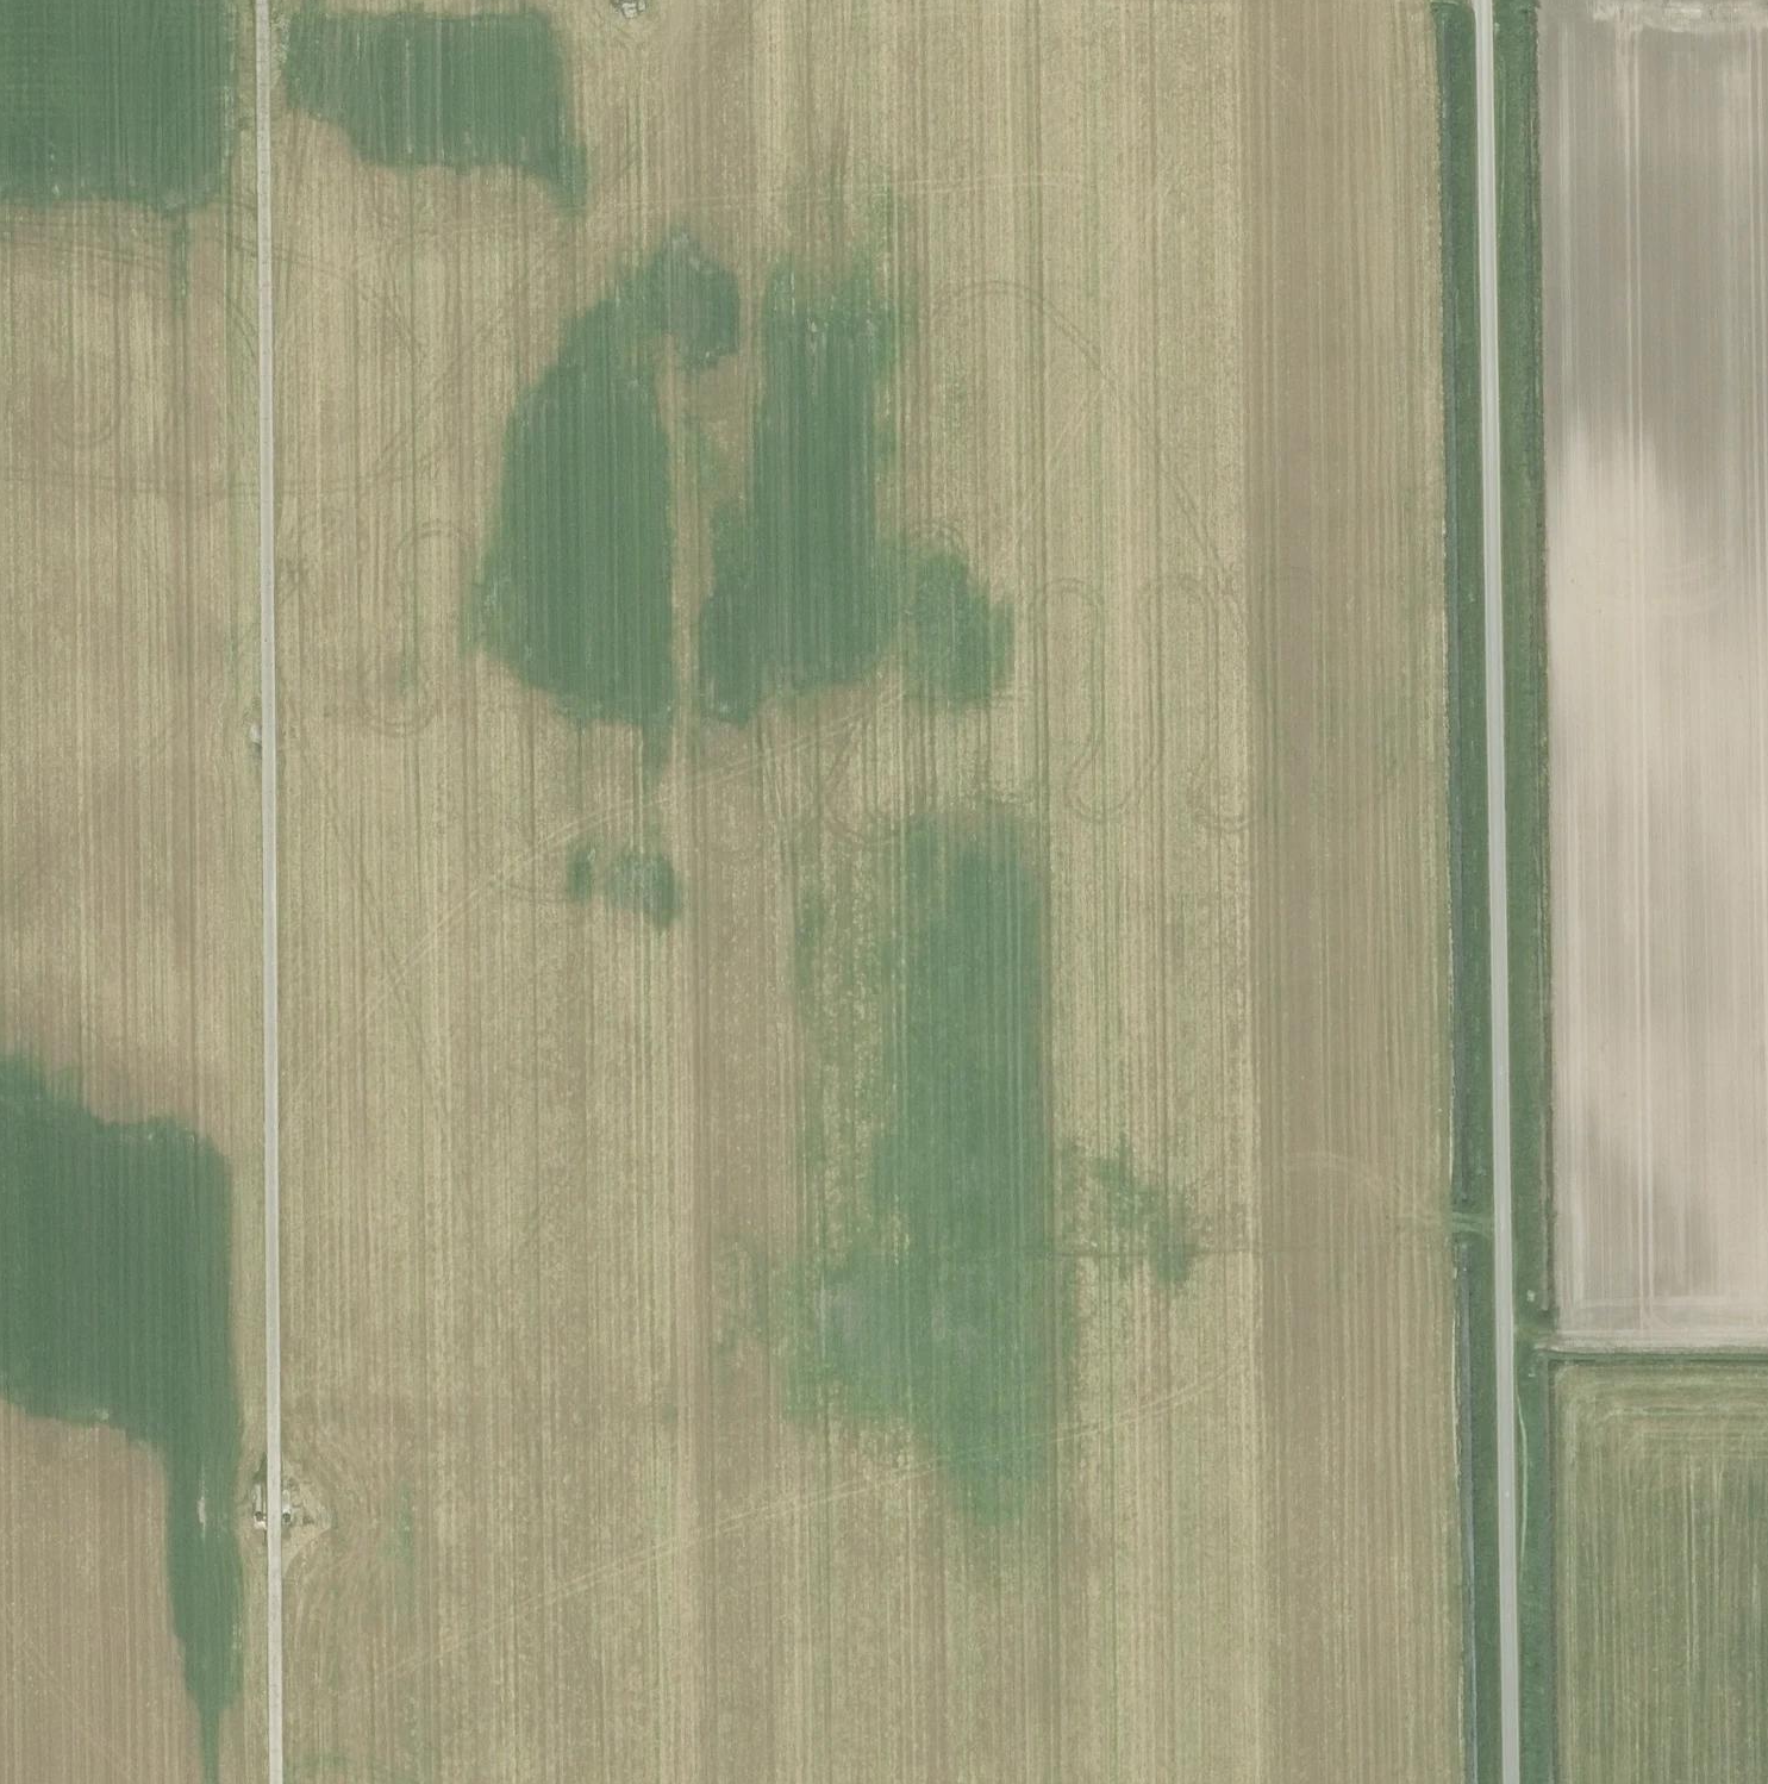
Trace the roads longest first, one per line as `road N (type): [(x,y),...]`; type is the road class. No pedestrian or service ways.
road 1 (unclassified): [(1508,1783),(1481,0)]

